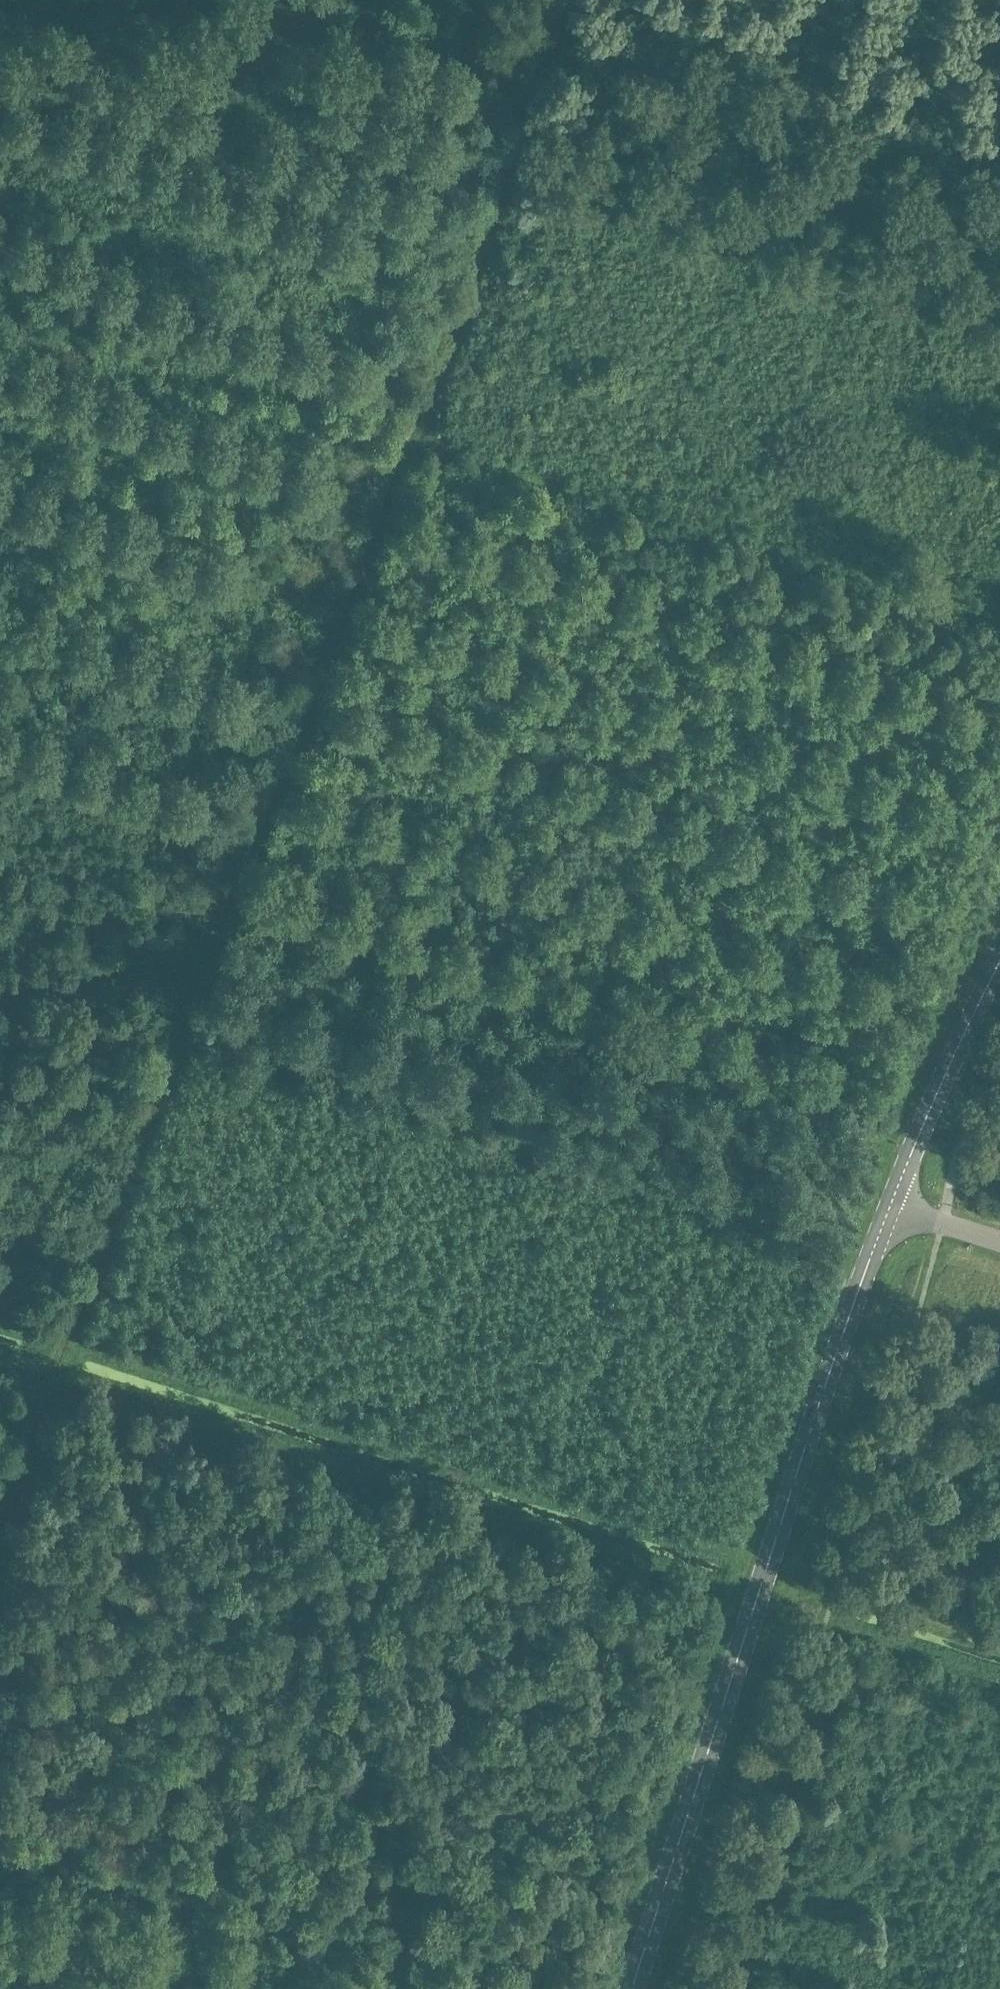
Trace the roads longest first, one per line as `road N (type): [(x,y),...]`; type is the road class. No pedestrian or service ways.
road 1 (track): [(0,1614),(2,1572),(45,1413),(567,0)]
road 2 (tertiary): [(635,1988),(891,1209)]
road 3 (tertiary): [(891,1209),(999,964)]
road 4 (track): [(0,820),(91,895),(238,902)]

